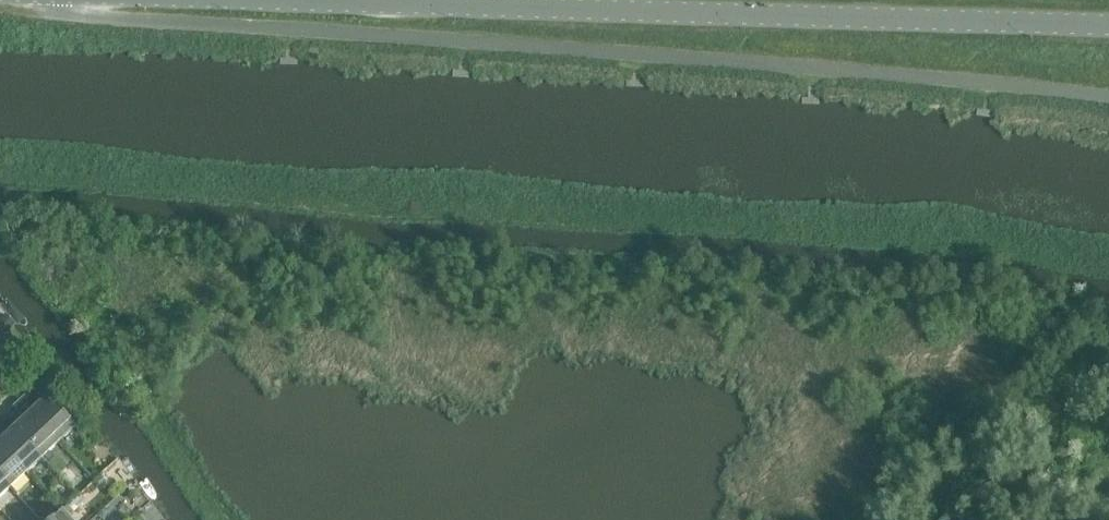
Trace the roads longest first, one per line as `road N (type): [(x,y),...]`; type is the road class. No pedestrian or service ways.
road 1 (unclassified): [(1108,101),(991,84),(76,16),(29,0)]
road 2 (tertiary): [(1108,22),(475,8)]
road 3 (tertiary): [(475,8),(333,0)]

